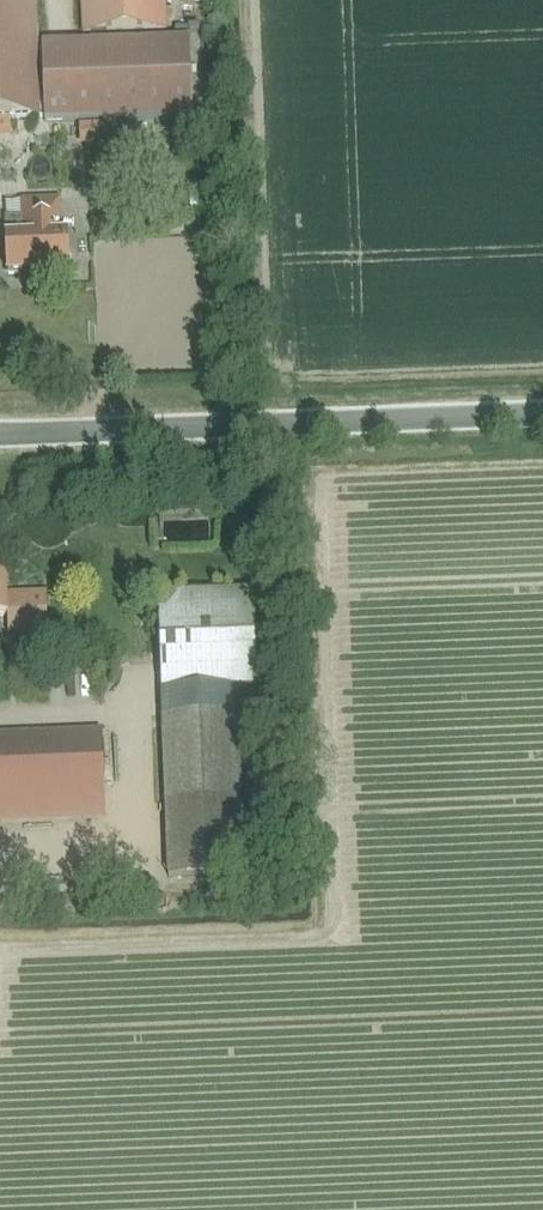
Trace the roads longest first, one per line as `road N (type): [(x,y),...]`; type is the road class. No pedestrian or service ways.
road 1 (unclassified): [(0,436),(542,415)]

